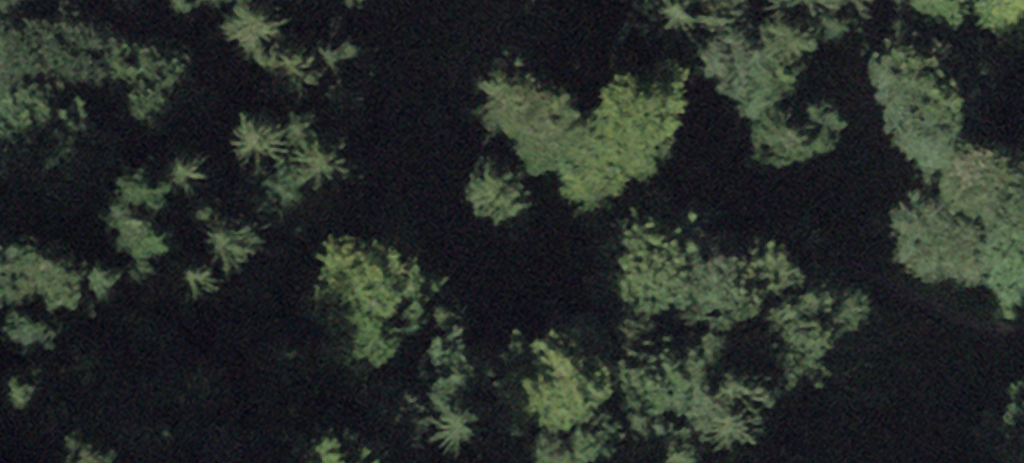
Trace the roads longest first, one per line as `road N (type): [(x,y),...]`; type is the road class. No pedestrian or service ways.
road 1 (track): [(1023,317),(960,307),(687,165),(564,49),(538,34),(509,31),(482,38),(464,70),(470,98),(529,195)]
road 2 (track): [(690,462),(529,195)]
road 3 (track): [(285,0),(464,70)]

